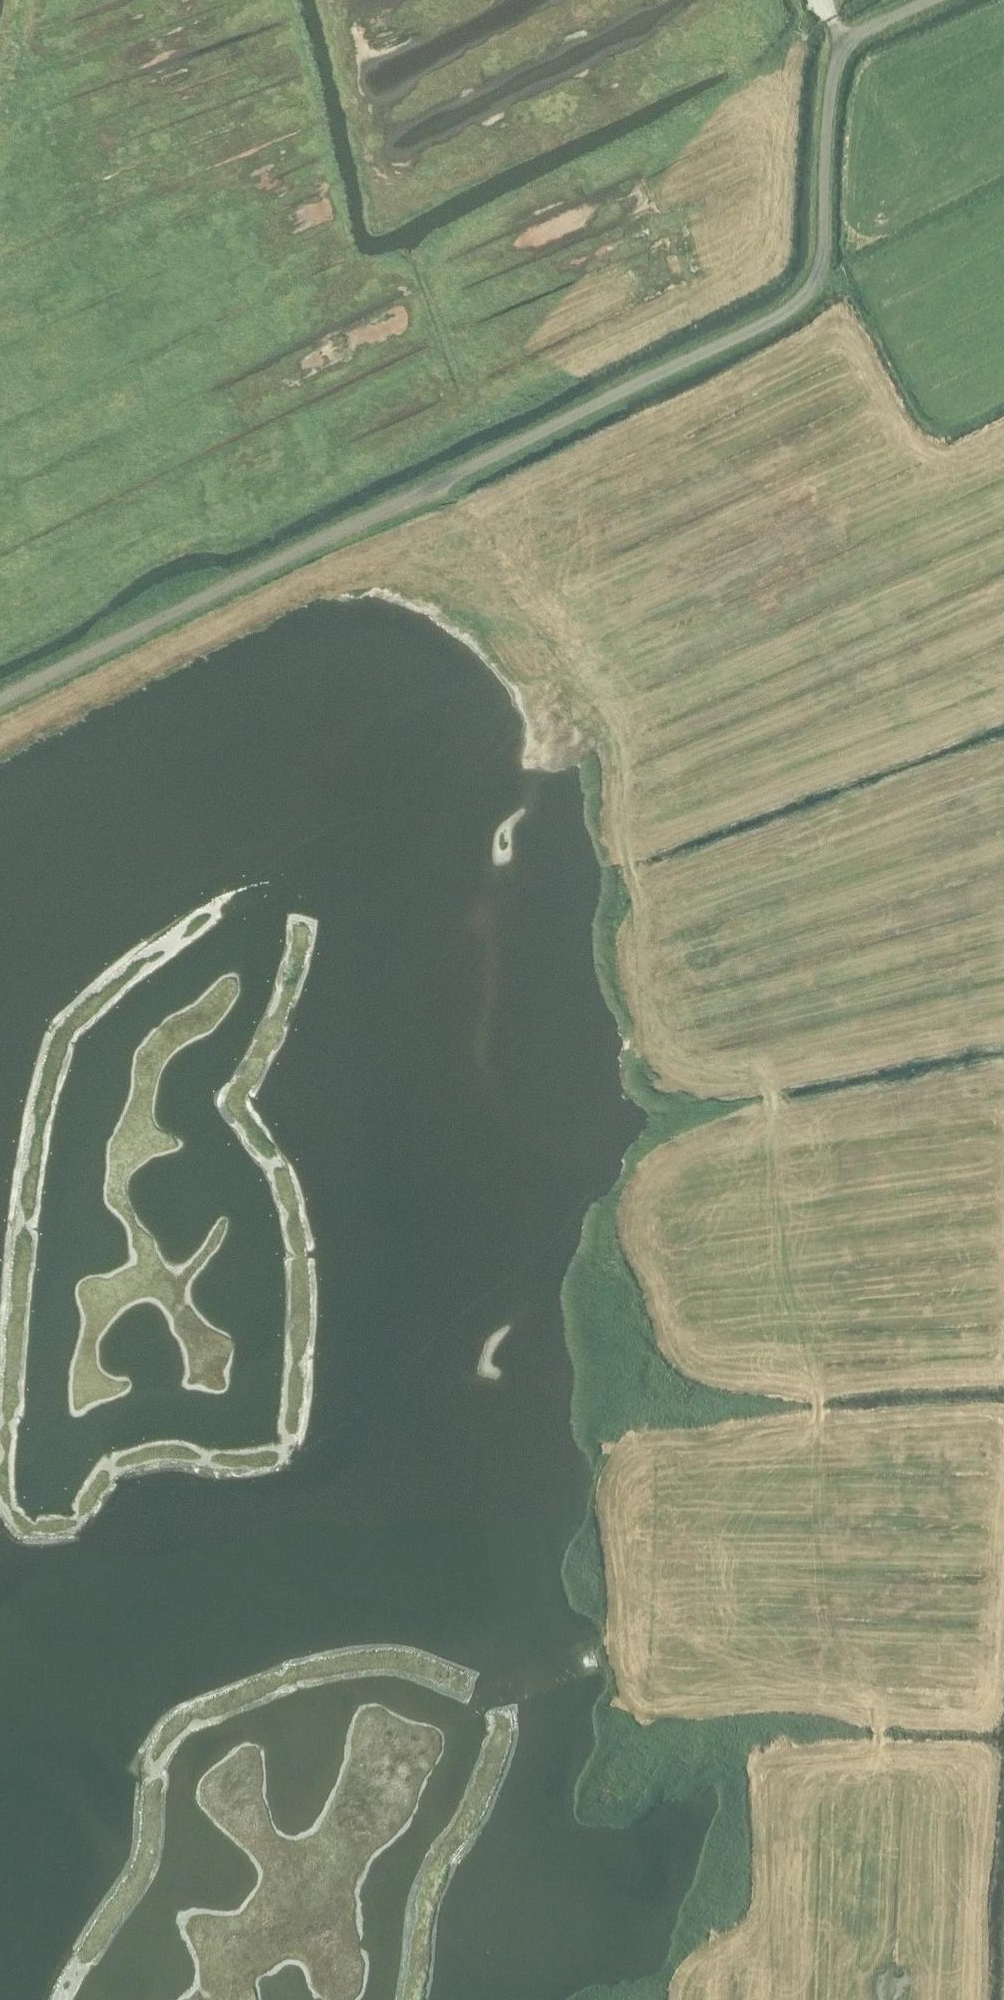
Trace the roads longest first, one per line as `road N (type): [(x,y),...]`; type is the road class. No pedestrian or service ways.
road 1 (unclassified): [(0,701),(790,310),(822,256),(836,59),(855,34),(929,0)]

